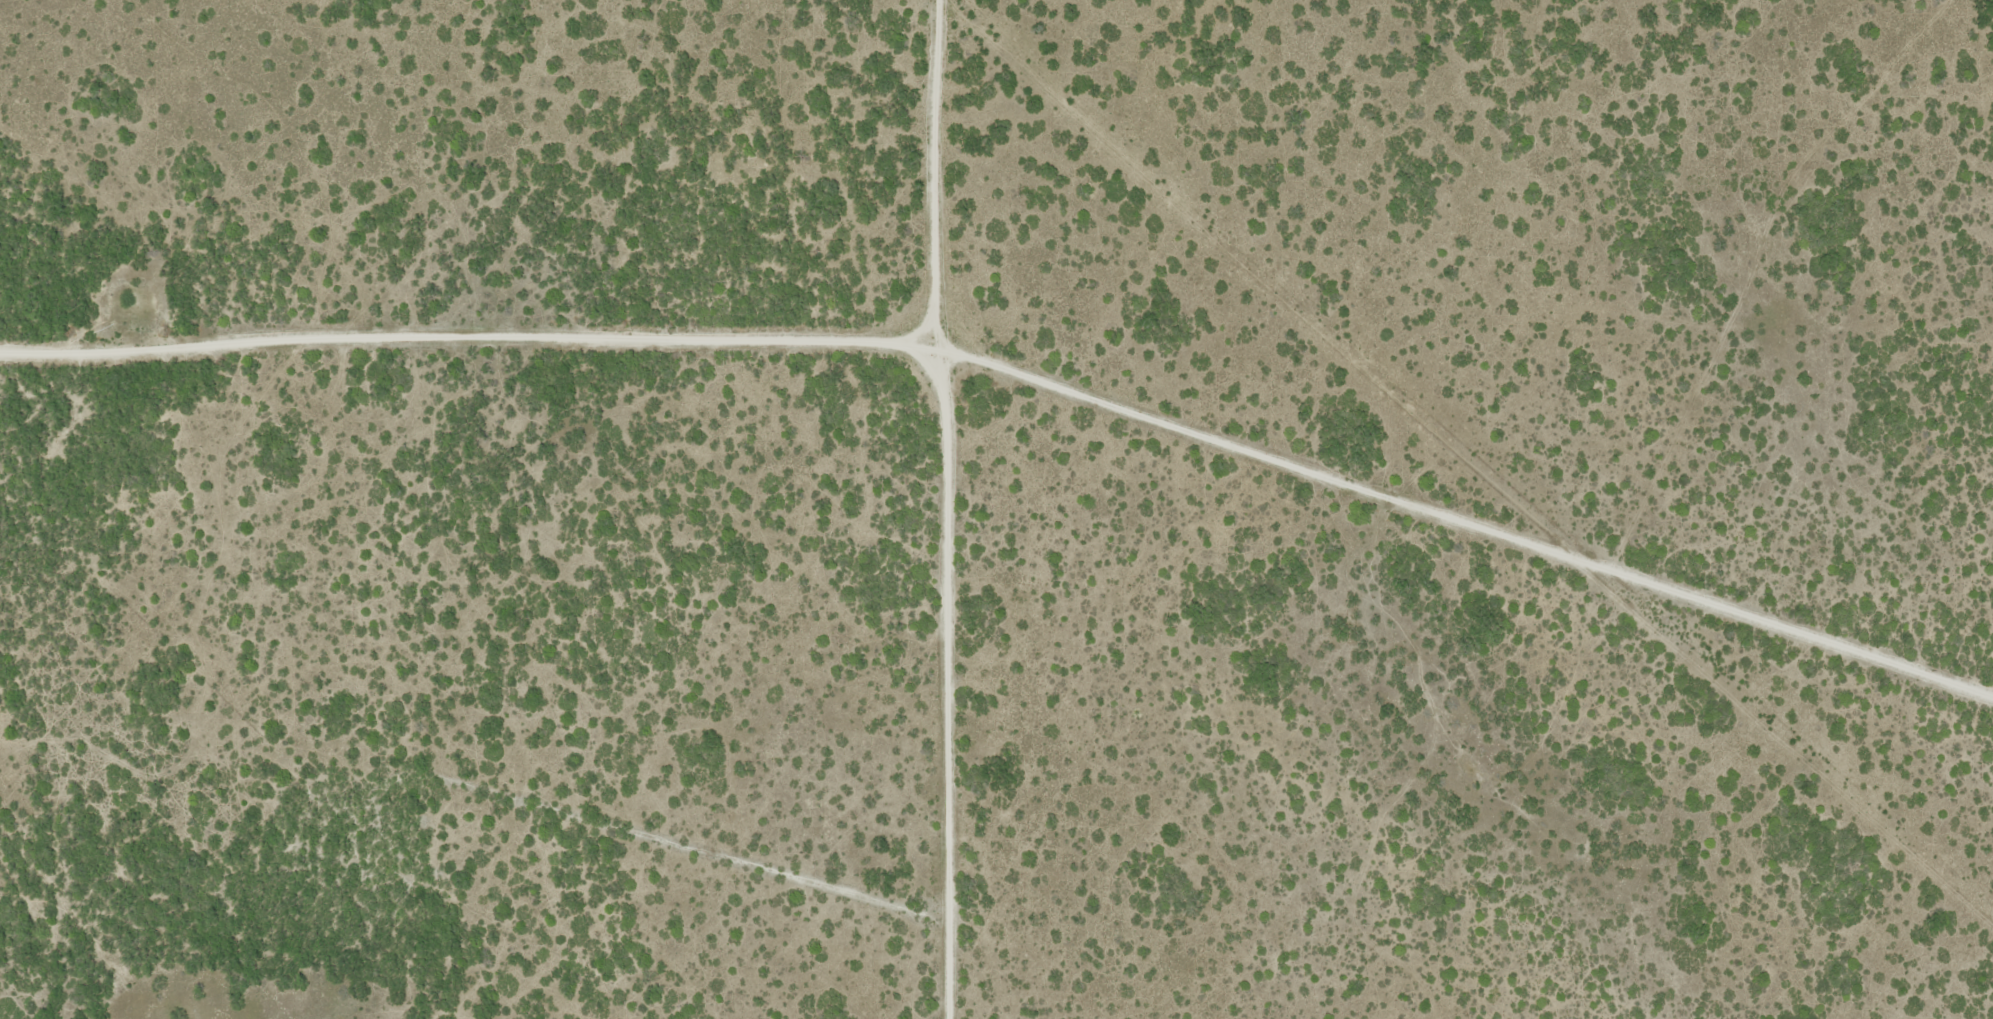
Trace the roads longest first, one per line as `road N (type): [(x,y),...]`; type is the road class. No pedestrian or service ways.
road 1 (residential): [(0,346),(949,348),(1077,376),(1992,680)]
road 2 (residential): [(944,0),(955,1018)]

